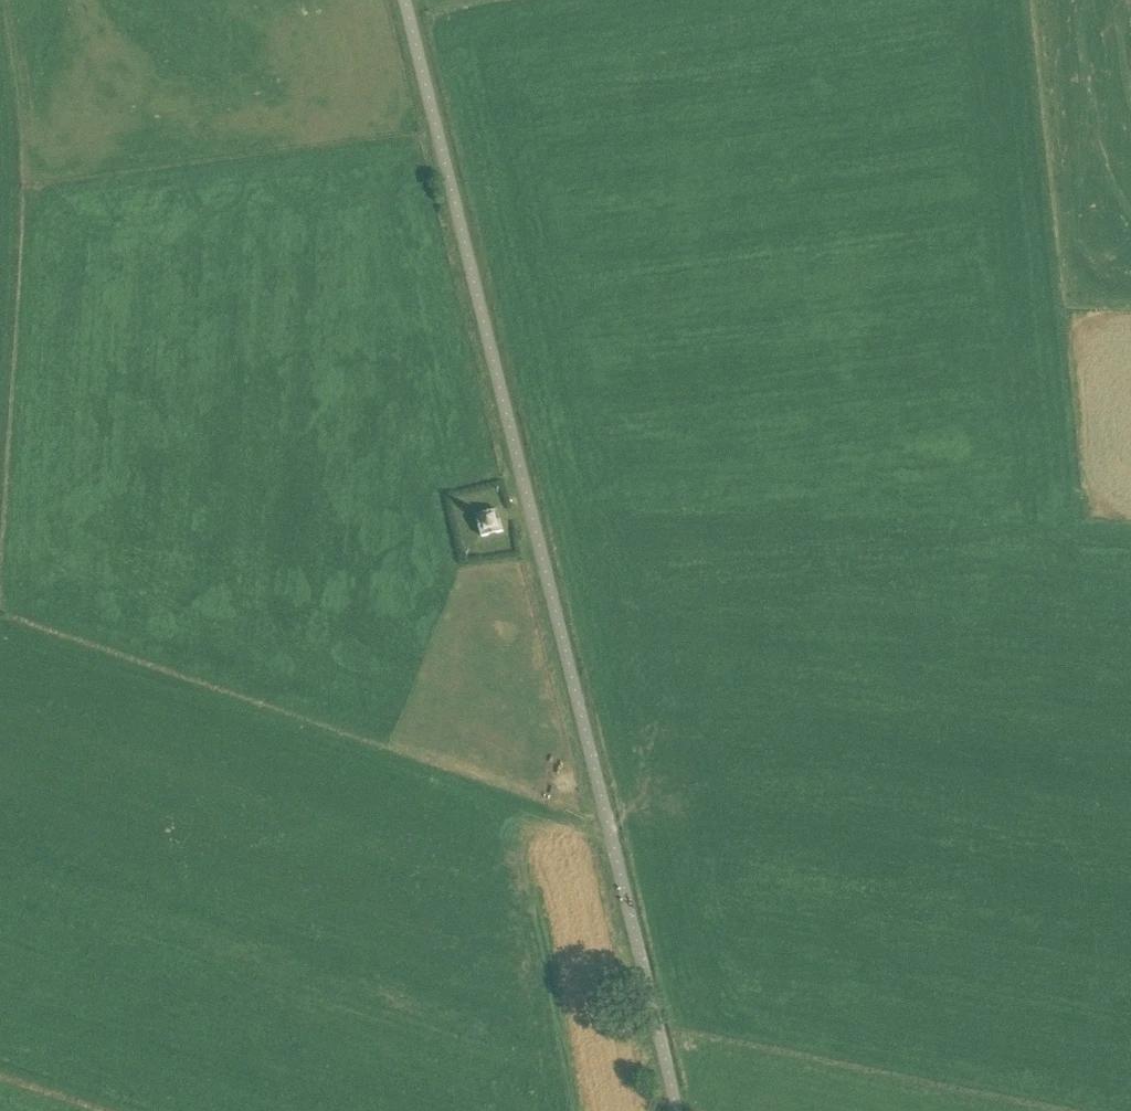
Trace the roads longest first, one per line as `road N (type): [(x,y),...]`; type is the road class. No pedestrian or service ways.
road 1 (unclassified): [(676,1110),(405,0)]

